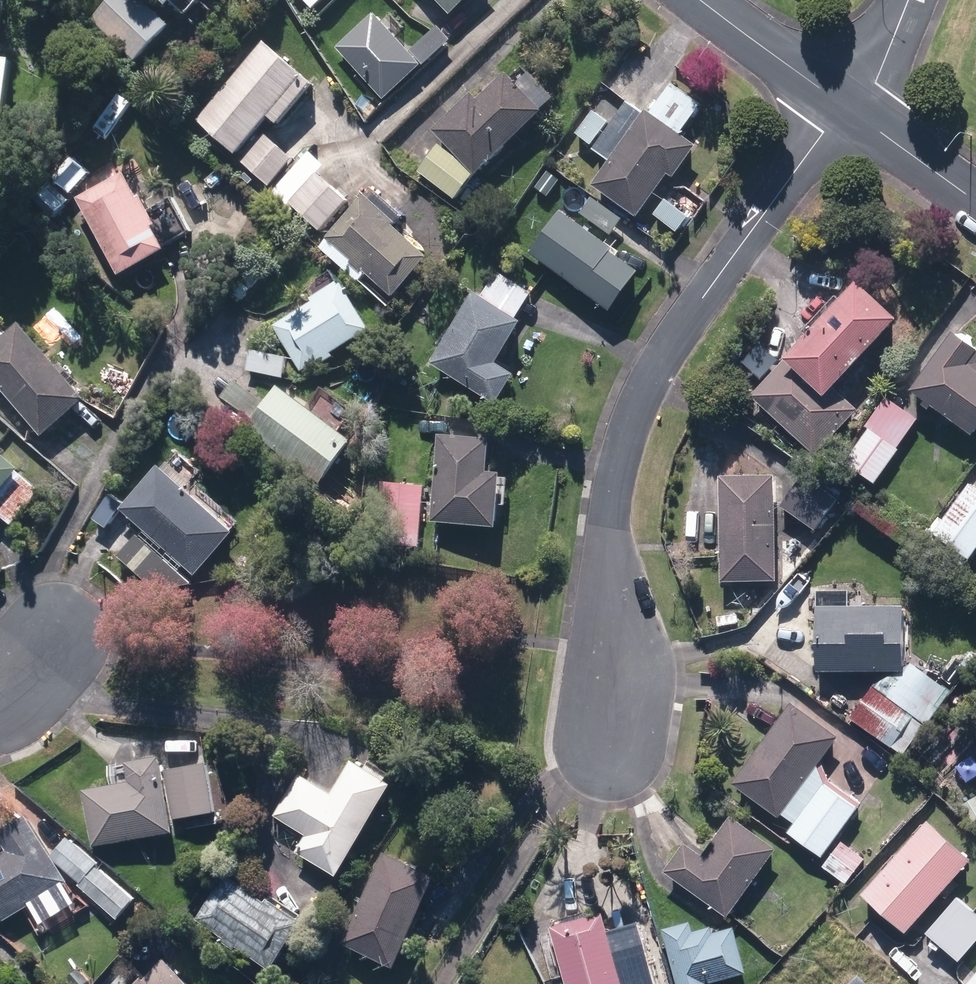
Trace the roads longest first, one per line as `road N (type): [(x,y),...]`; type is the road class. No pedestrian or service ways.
road 1 (residential): [(601,741),(612,652),(611,502),(628,433),(662,358),(844,105)]
road 2 (residential): [(844,105),(704,0)]
road 3 (residential): [(975,200),(865,121)]
road 4 (residential): [(865,121),(911,0)]

